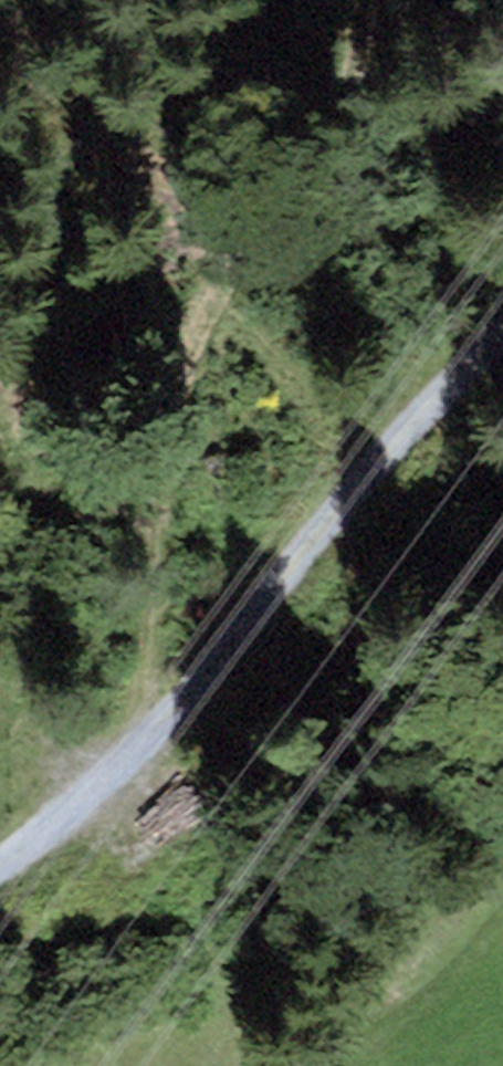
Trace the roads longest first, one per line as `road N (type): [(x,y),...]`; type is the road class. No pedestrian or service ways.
road 1 (track): [(144,746),(158,473),(179,374),(215,298),(349,151),(376,0)]
road 2 (track): [(502,347),(144,746),(0,865)]

